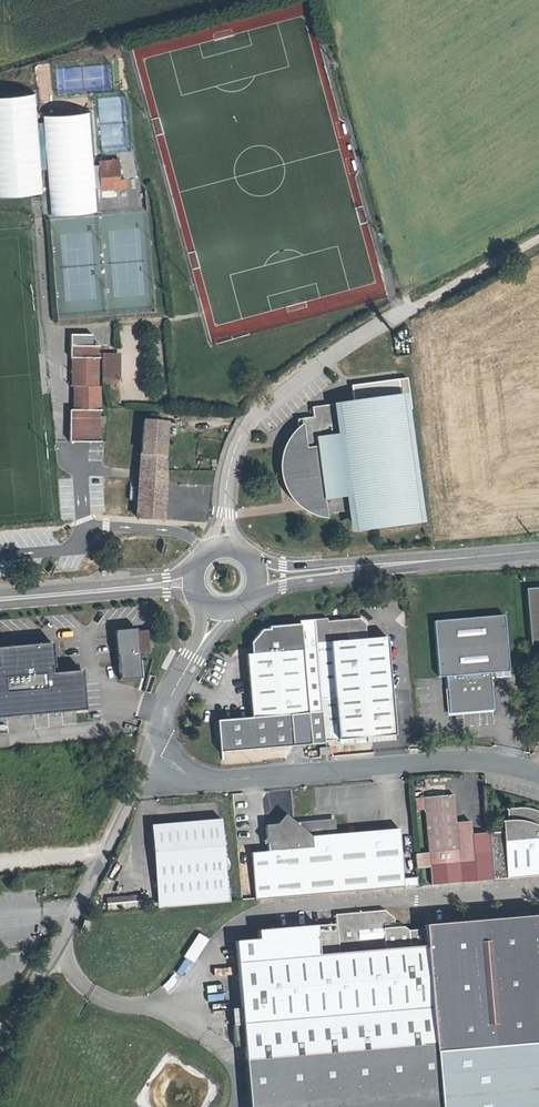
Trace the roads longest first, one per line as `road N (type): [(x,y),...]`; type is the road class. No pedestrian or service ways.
road 1 (residential): [(152,753),(195,774),(454,758),(538,773)]
road 2 (unclassified): [(436,301),(329,359),(246,424),(223,544)]
road 3 (residential): [(152,753),(0,1058)]
road 4 (secondary): [(260,571),(538,550)]
road 5 (secondary): [(0,596),(189,581)]
road 6 (residential): [(214,612),(152,753)]

